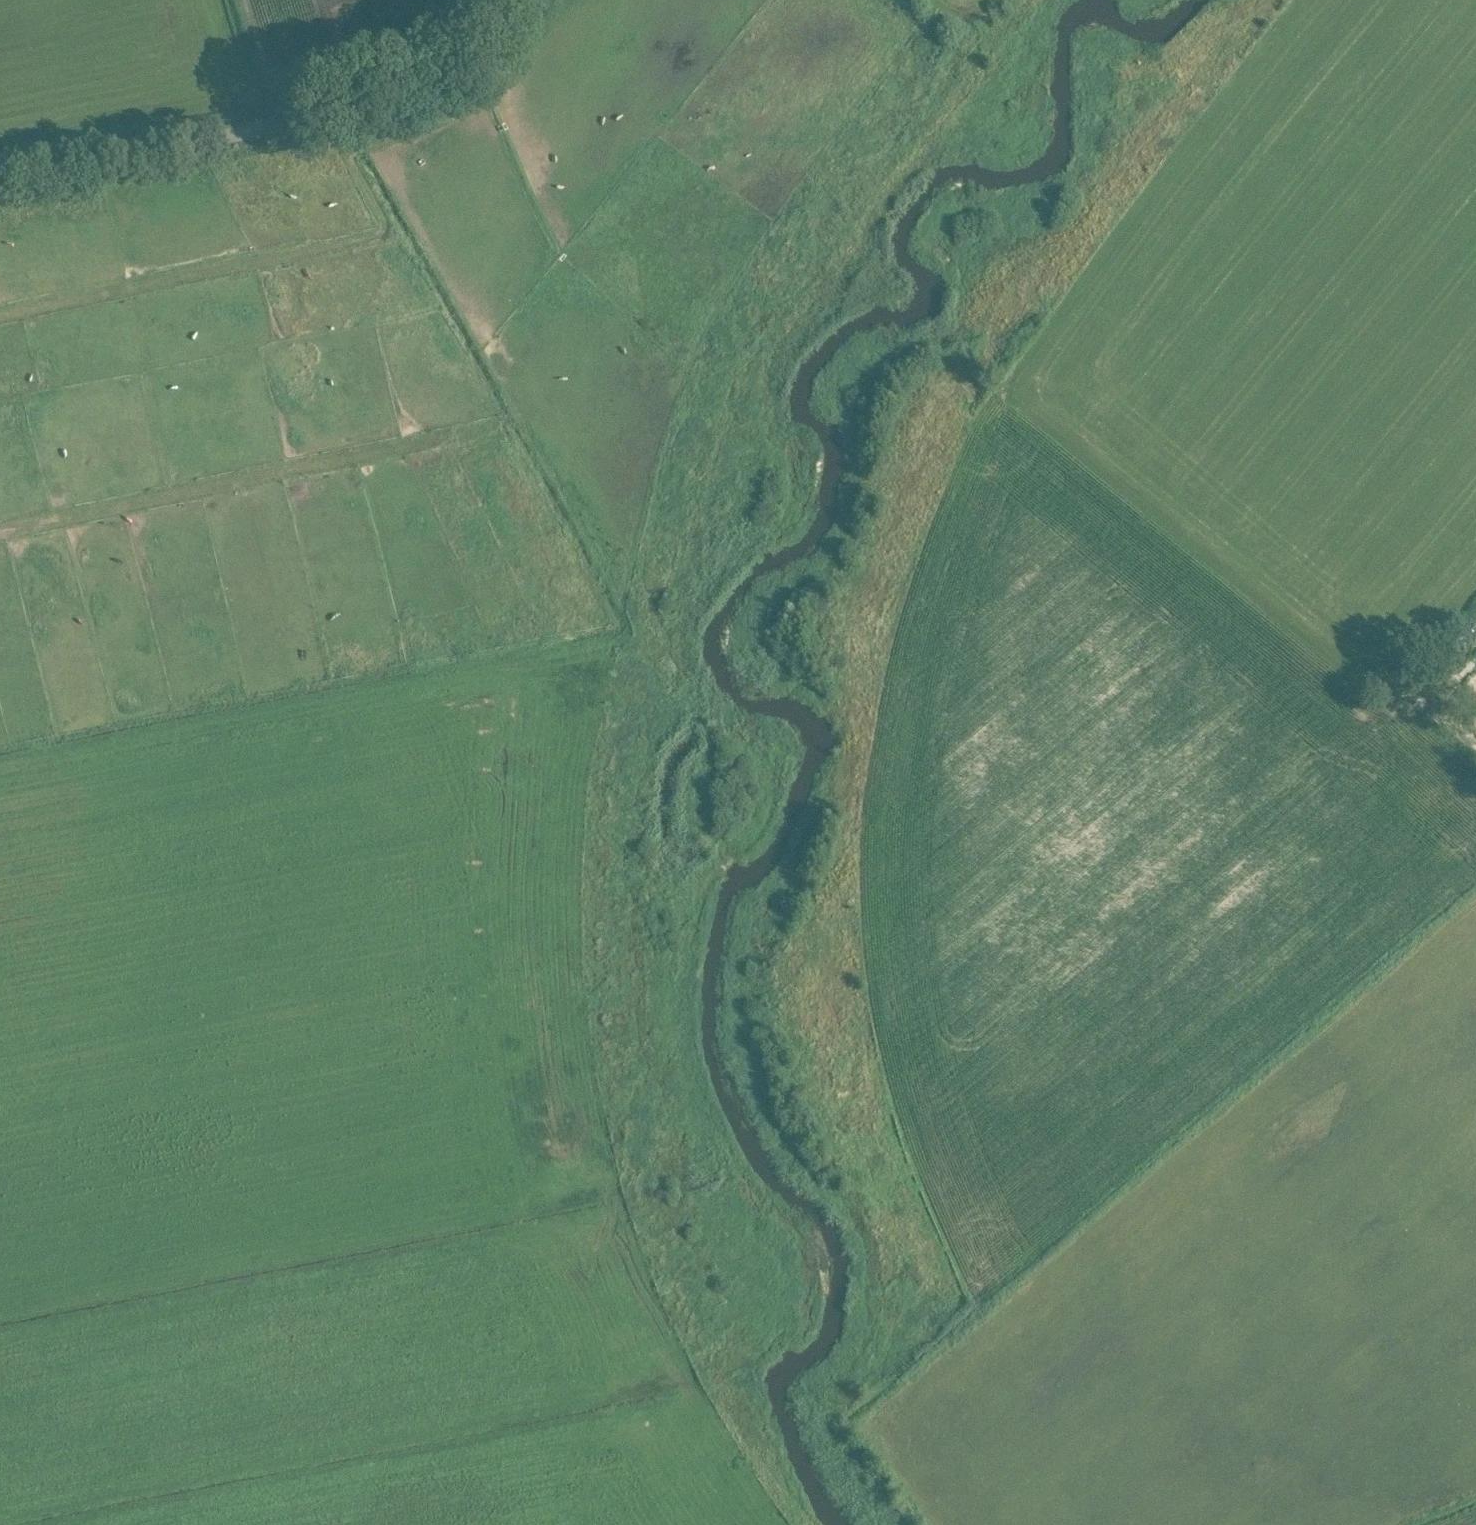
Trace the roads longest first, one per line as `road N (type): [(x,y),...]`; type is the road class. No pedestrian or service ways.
road 1 (unclassified): [(0,180),(286,124),(412,82),(476,45),(506,0)]

